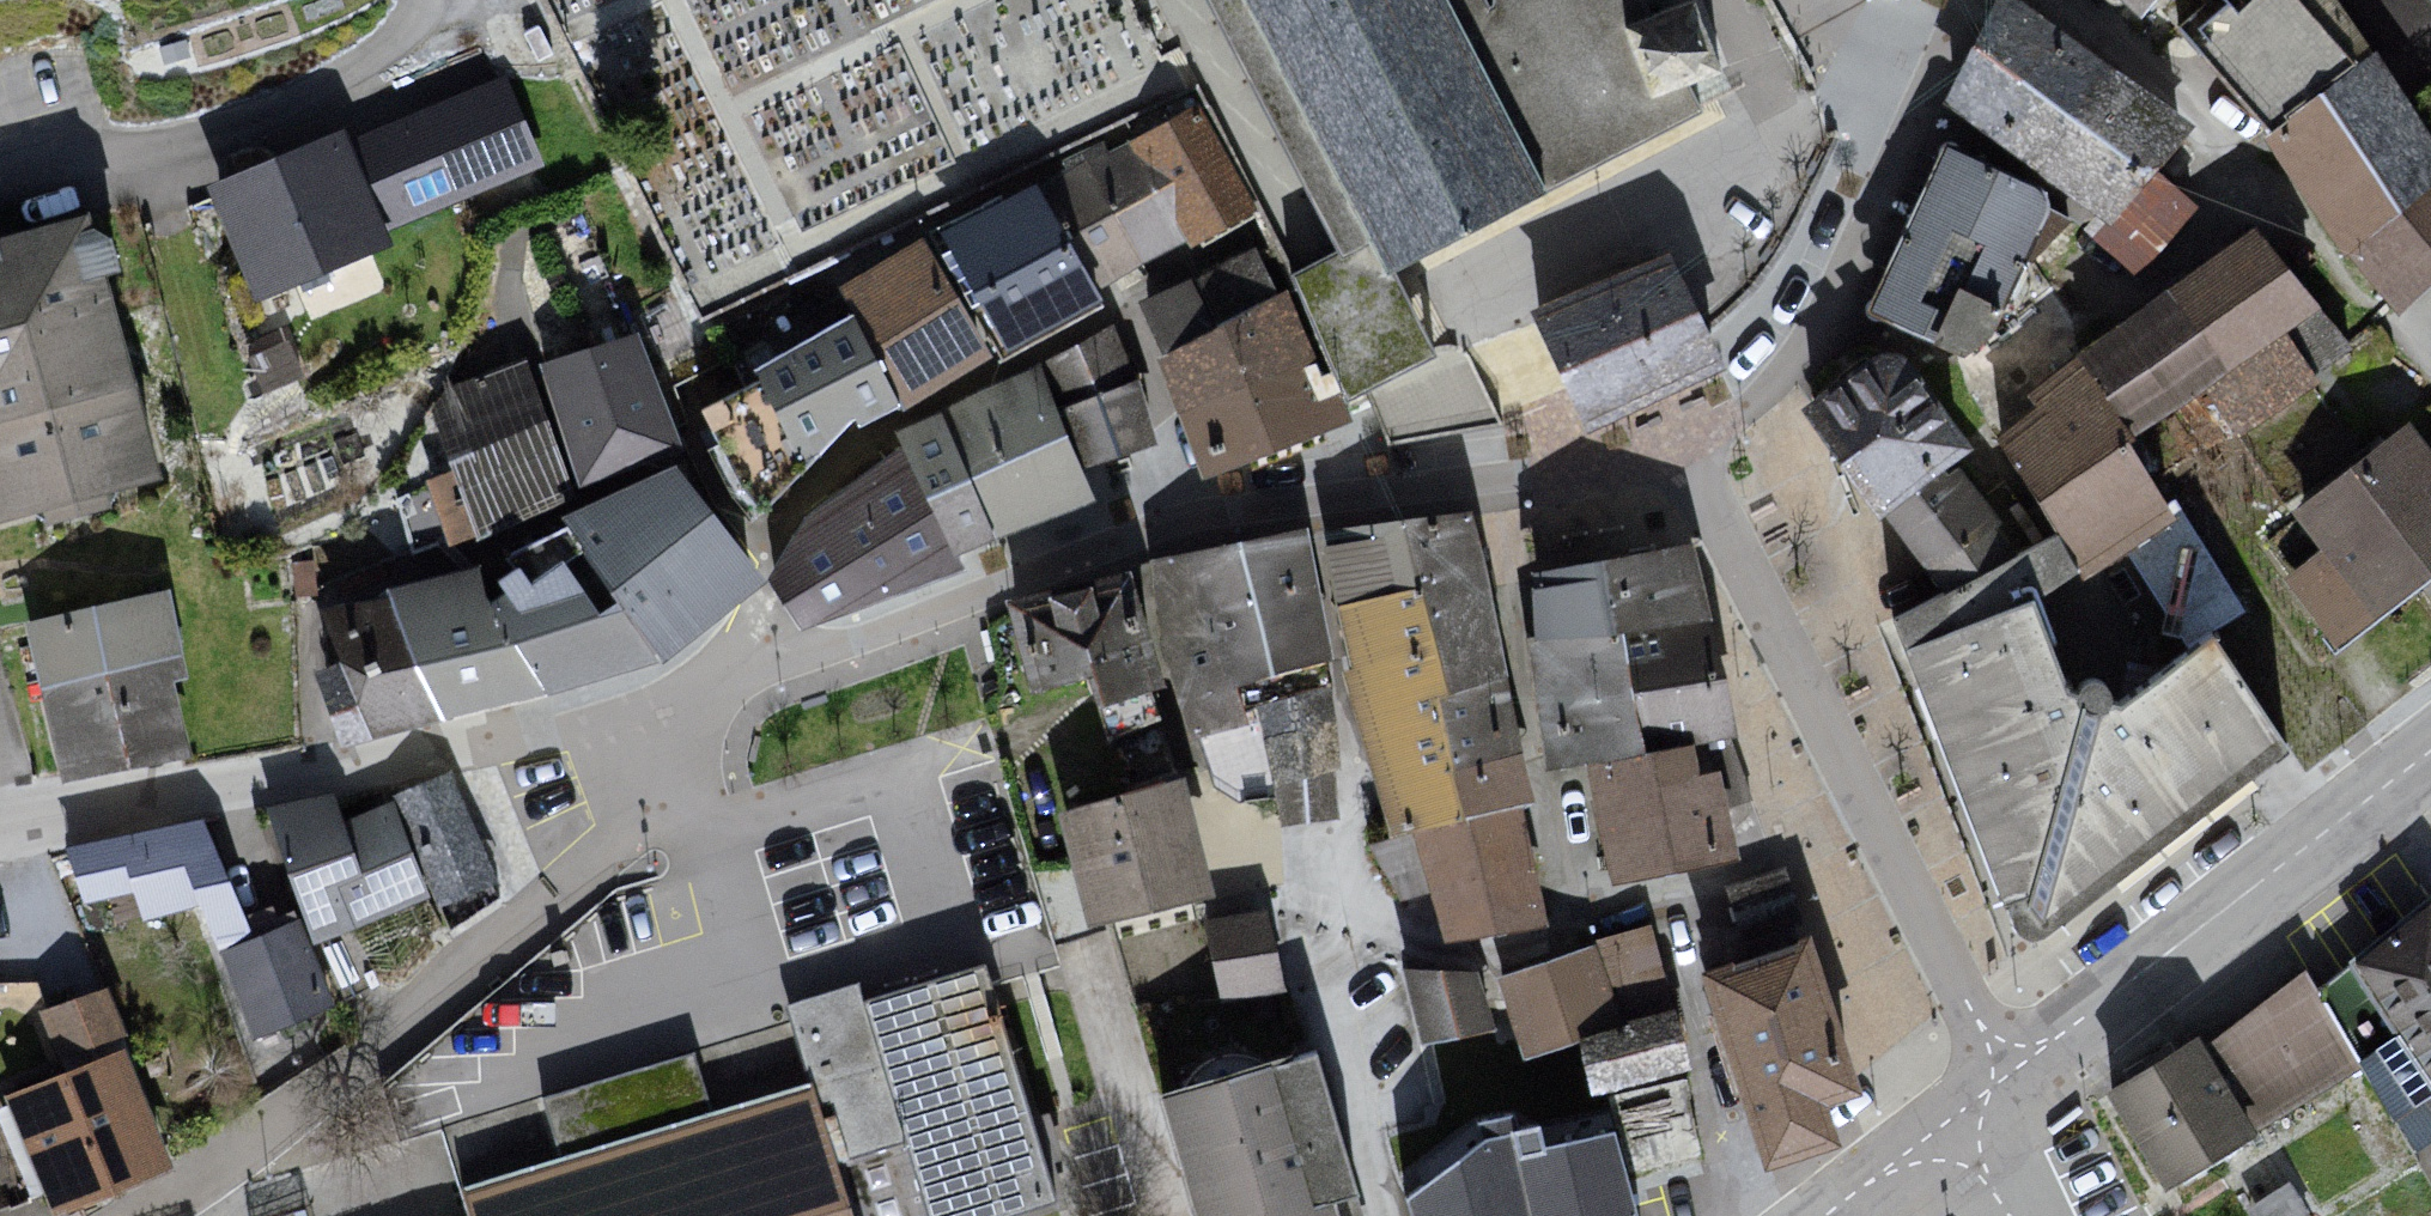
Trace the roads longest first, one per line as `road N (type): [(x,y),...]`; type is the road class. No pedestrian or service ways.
road 1 (residential): [(1672,452),(1616,467),(1219,513),(717,691)]
road 2 (residential): [(717,691),(607,850),(211,1175),(147,1215)]
road 3 (residential): [(1672,452),(2015,1075)]
road 4 (residential): [(551,731),(0,822)]
road 5 (residential): [(2430,761),(2015,1075)]
road 6 (residential): [(1917,99),(1810,338),(1773,387),(1727,424),(1672,452)]
road 7 (residential): [(717,691),(551,731)]
road 8 (residential): [(1956,1121),(1833,1215)]
road 9 (residential): [(1917,99),(1857,67),(1816,0)]

